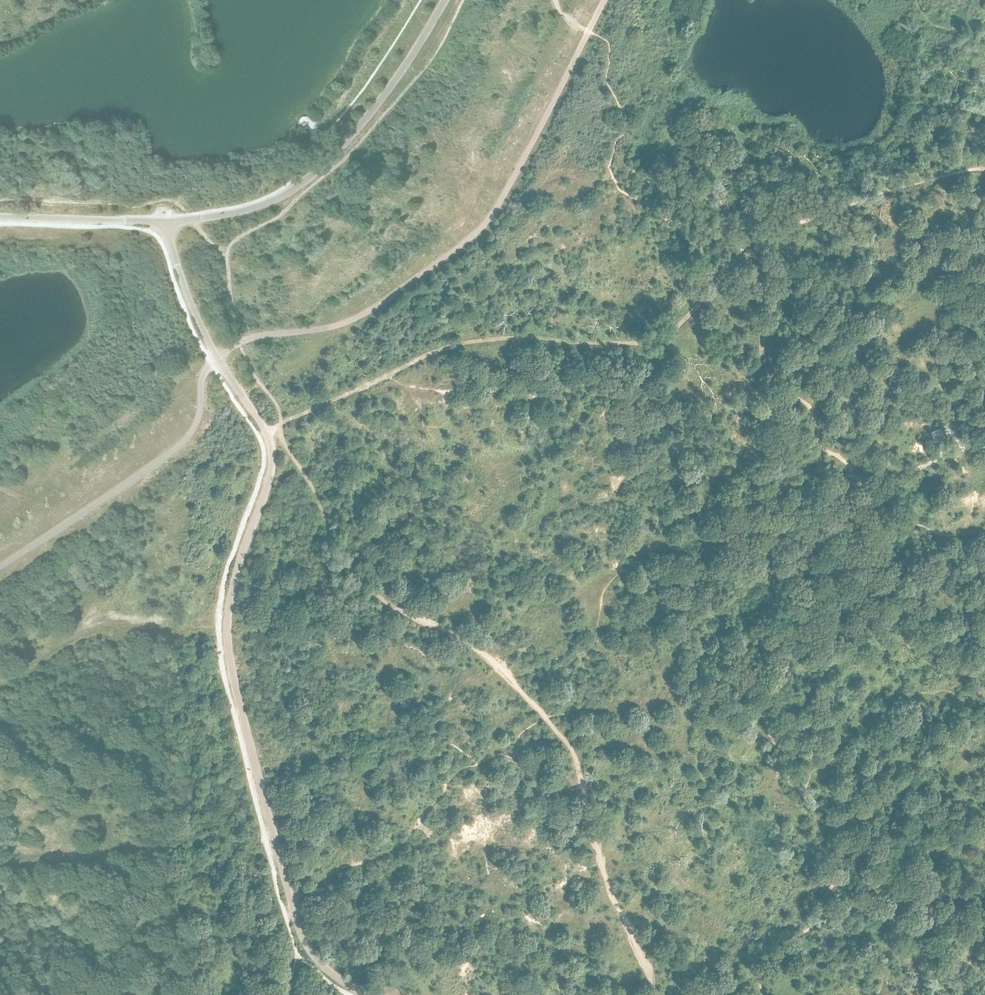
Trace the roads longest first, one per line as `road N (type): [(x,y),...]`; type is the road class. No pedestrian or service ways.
road 1 (track): [(0,567),(187,438),(210,360),(252,338),(358,317),(483,227),(604,0)]
road 2 (track): [(259,437),(454,345),(663,337),(720,275)]
road 3 (track): [(984,170),(779,226),(750,240),(720,275)]
road 4 (track): [(0,681),(108,626),(227,629)]

